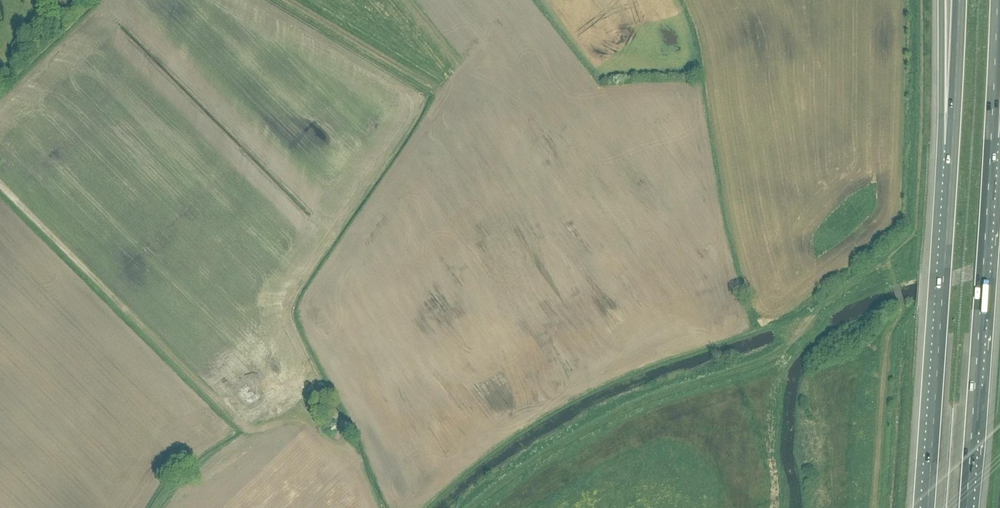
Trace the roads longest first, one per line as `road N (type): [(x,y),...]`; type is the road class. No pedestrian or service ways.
road 1 (track): [(471,507),(625,411),(775,356),(870,271)]
road 2 (motorway): [(966,507),(991,140)]
road 3 (motorway): [(952,143),(927,507)]
road 4 (track): [(870,271),(916,229),(922,0)]
road 5 (track): [(870,271),(893,279),(903,310),(885,348),(874,507)]
road 6 (track): [(0,187),(112,297)]
road 7 (motorway): [(941,0),(952,143)]
road 8 (motorway): [(959,0),(952,143)]
road 9 (motorway): [(991,140),(997,0)]

